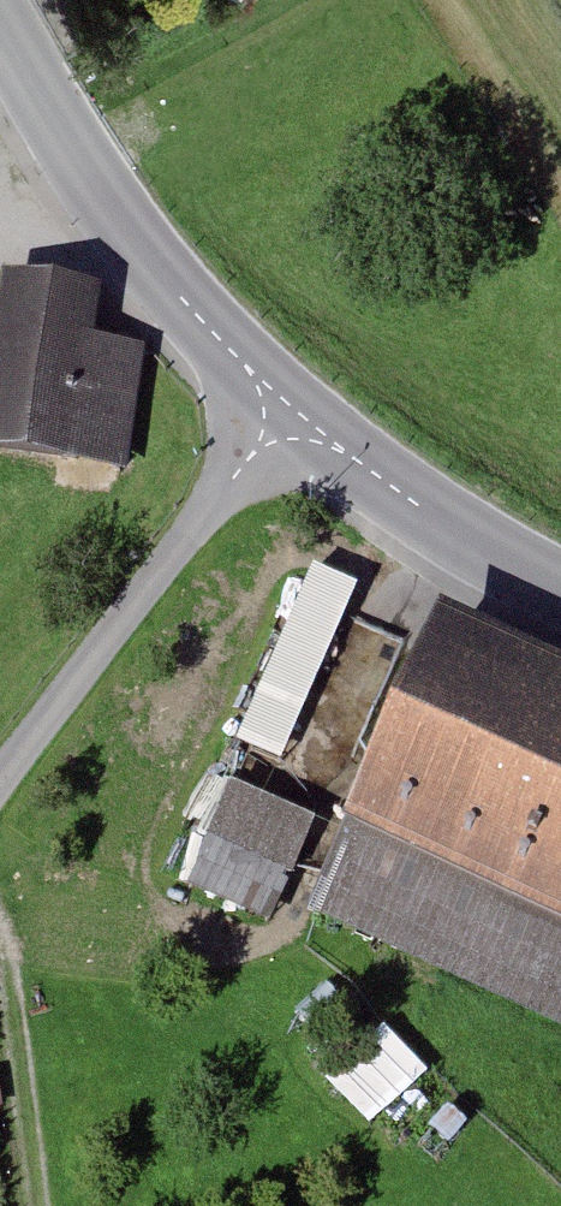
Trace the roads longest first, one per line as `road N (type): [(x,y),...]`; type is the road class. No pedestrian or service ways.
road 1 (tertiary): [(0,27),(89,188),(284,422),(354,457),(501,566),(560,594)]
road 2 (track): [(284,422),(145,584),(0,782)]
road 3 (track): [(45,1205),(0,939)]

